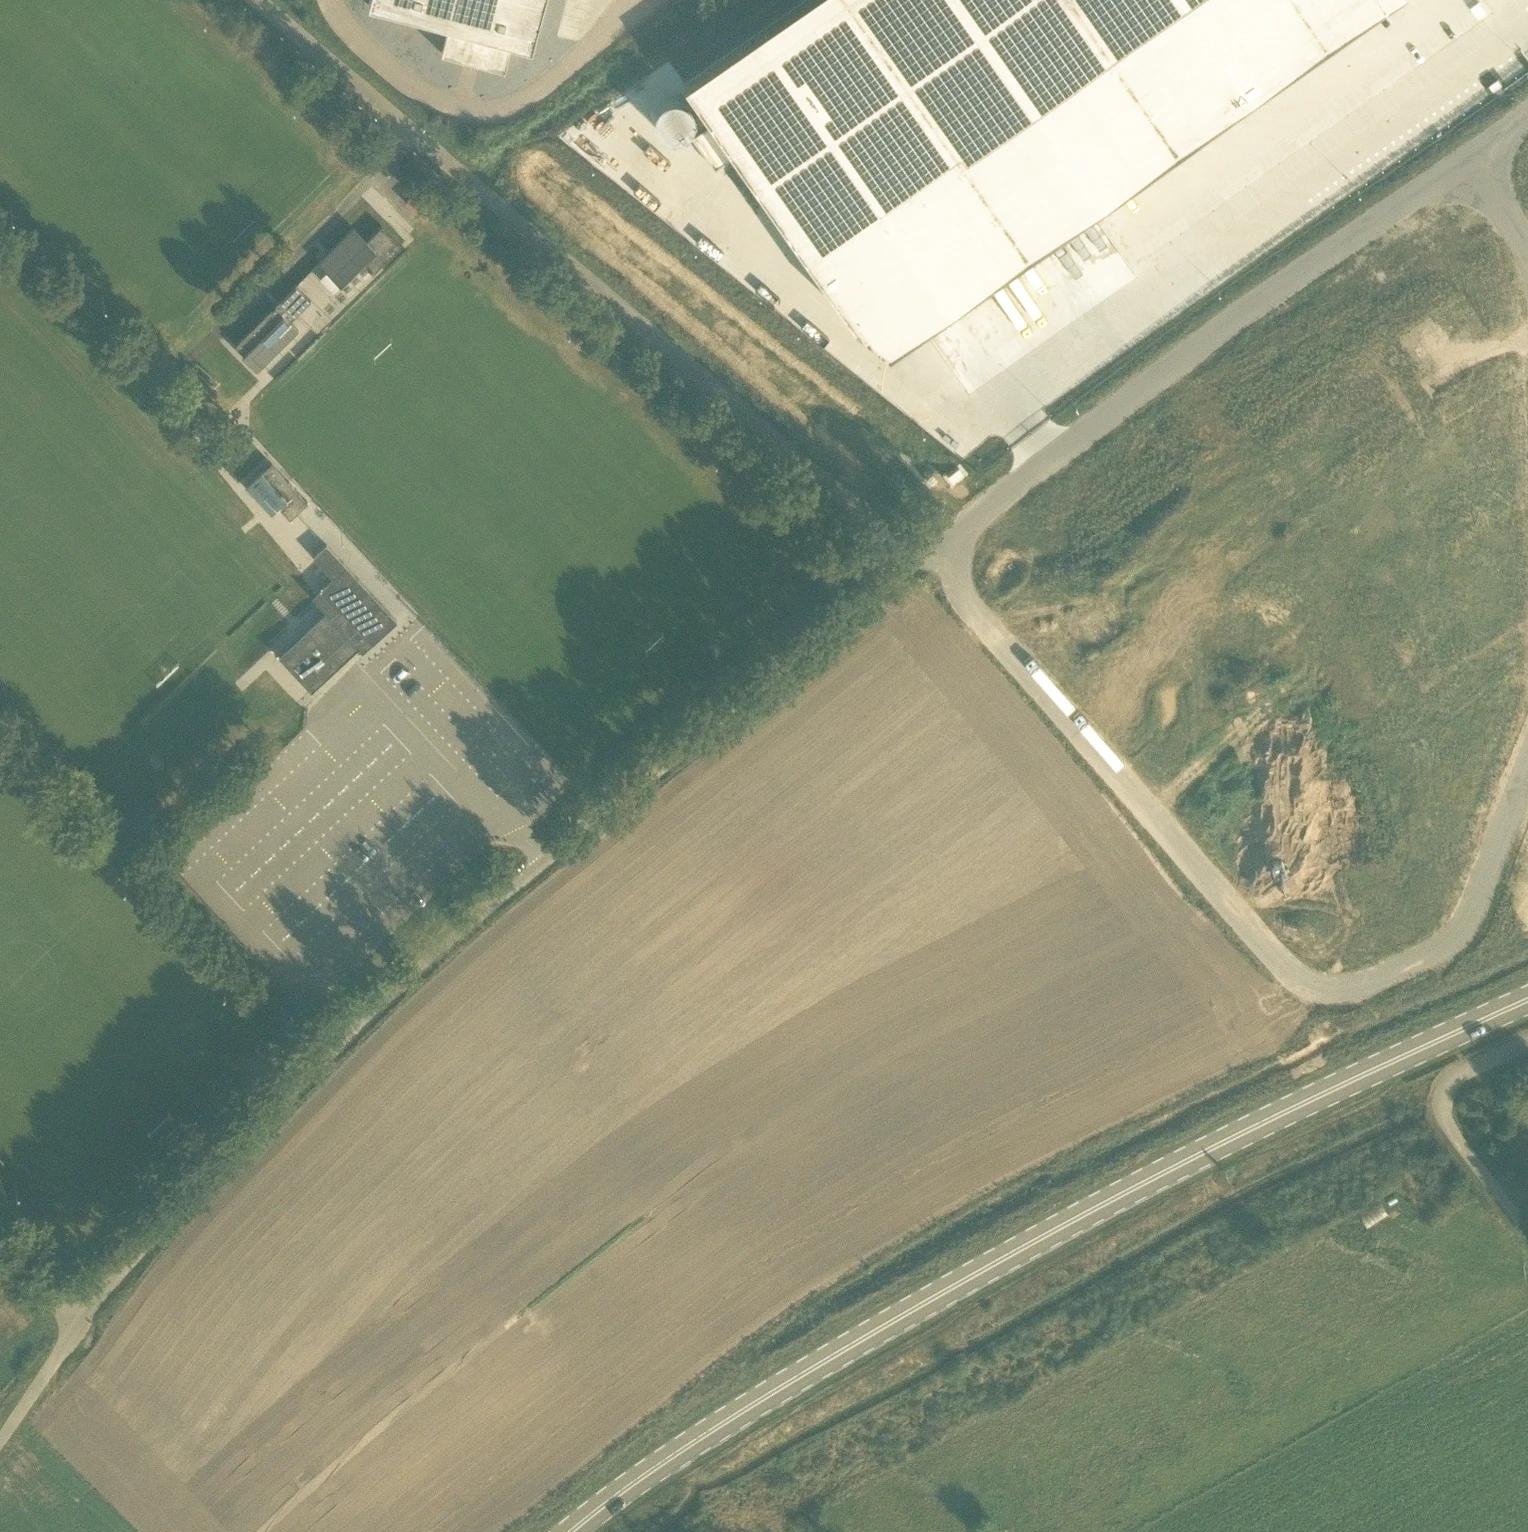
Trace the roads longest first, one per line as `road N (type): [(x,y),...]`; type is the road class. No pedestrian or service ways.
road 1 (unclassified): [(82,1322),(232,1153),(414,978),(912,558)]
road 2 (primary): [(1527,1001),(1016,1256),(700,1441),(577,1531)]
road 3 (unclassified): [(1527,763),(1464,923),(1431,957),(1351,985),(1294,978),(912,558)]
road 4 (unclassified): [(912,558),(256,0)]
road 5 (unclassified): [(912,558),(1151,377),(1466,158)]
road 6 (track): [(316,1531),(77,1330)]
road 7 (unclassified): [(1527,1227),(1448,1127),(1447,1098),(1461,1079),(1527,1045)]
road 8 (unclassified): [(0,1442),(82,1322)]

